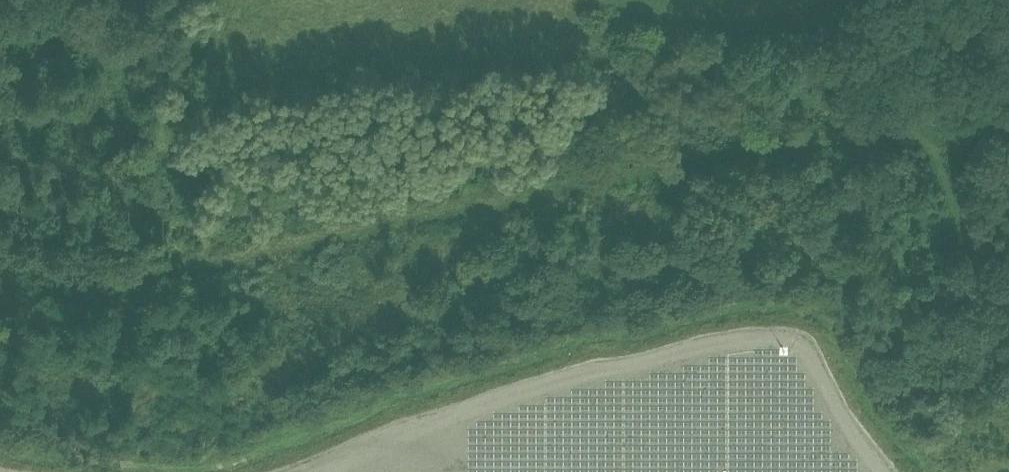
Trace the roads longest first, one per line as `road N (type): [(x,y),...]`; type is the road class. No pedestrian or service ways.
road 1 (track): [(0,264),(242,258),(717,146),(1008,96)]

